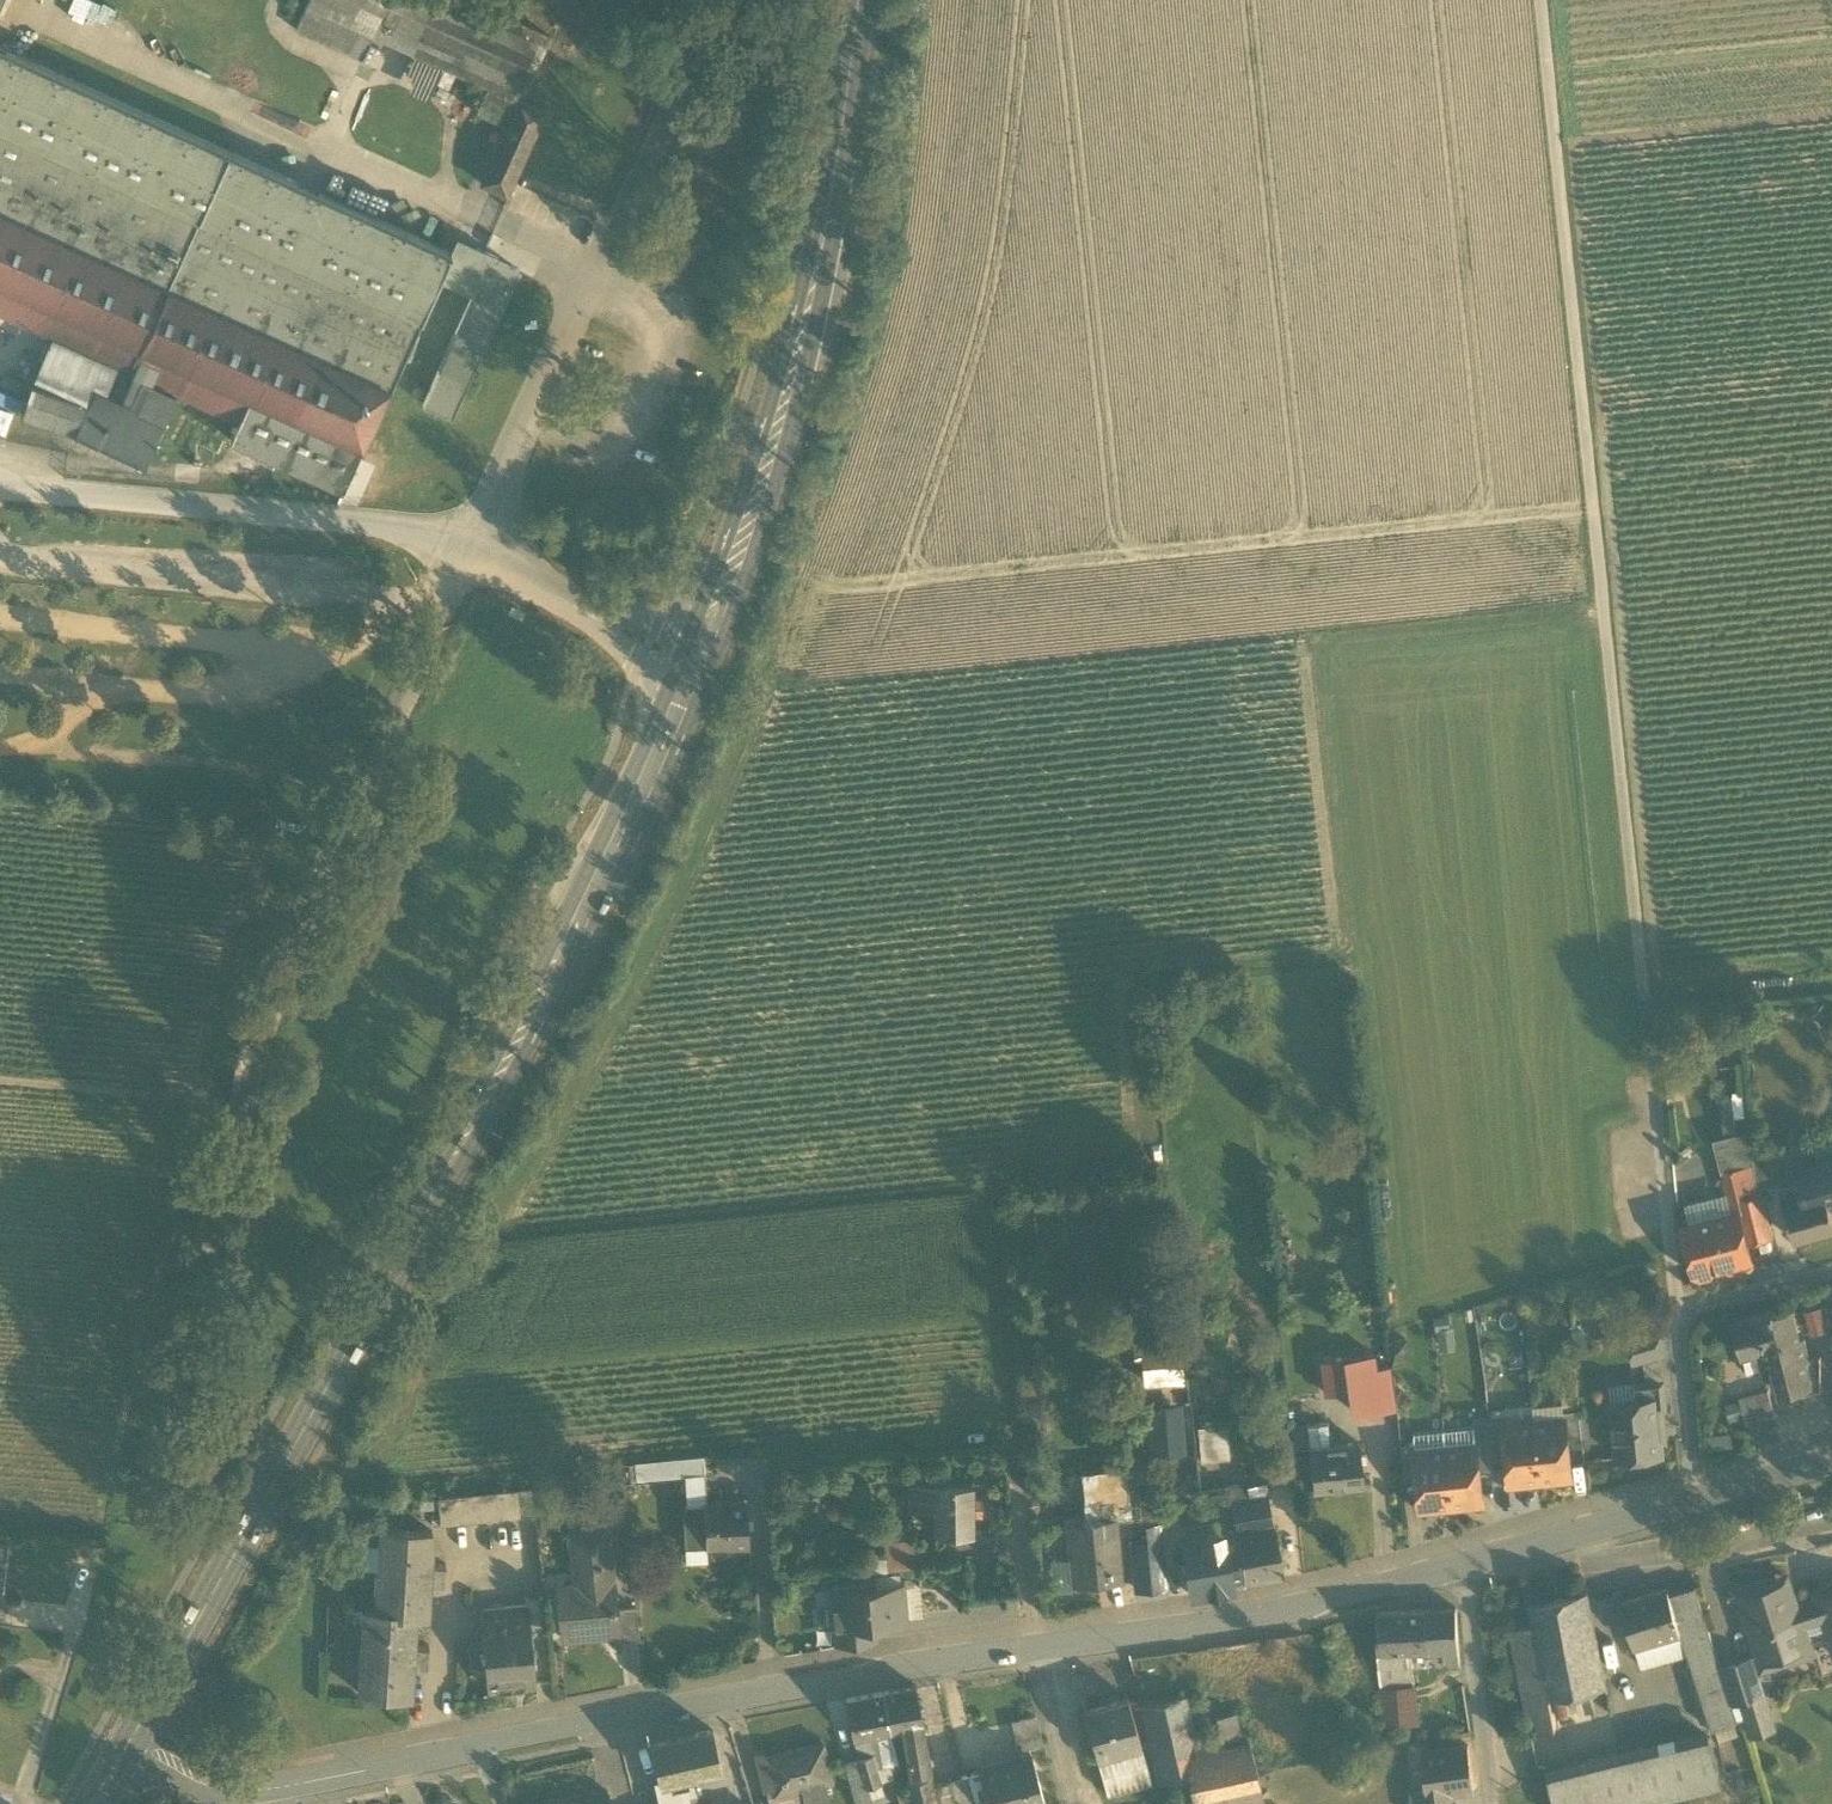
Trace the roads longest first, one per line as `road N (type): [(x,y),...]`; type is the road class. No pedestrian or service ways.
road 1 (tertiary): [(130,1740),(212,1783),(304,1784),(921,1667),(1318,1606),(1469,1567)]
road 2 (track): [(1540,0),(1675,1312)]
road 3 (primary): [(692,667),(552,979),(130,1740)]
road 4 (unclassified): [(480,542),(448,591),(266,1015),(144,1508)]
road 5 (primary): [(857,0),(835,188),(760,490),(692,667)]
road 6 (residential): [(480,542),(433,528),(0,487)]
road 7 (tertiary): [(1469,1567),(1831,1462)]
road 8 (residential): [(692,667),(480,542)]
road 9 (unclassified): [(1469,1567),(1494,1803)]
road 10 (track): [(1675,1312),(1696,1499)]
road 11 (track): [(1831,1272),(1675,1312)]

